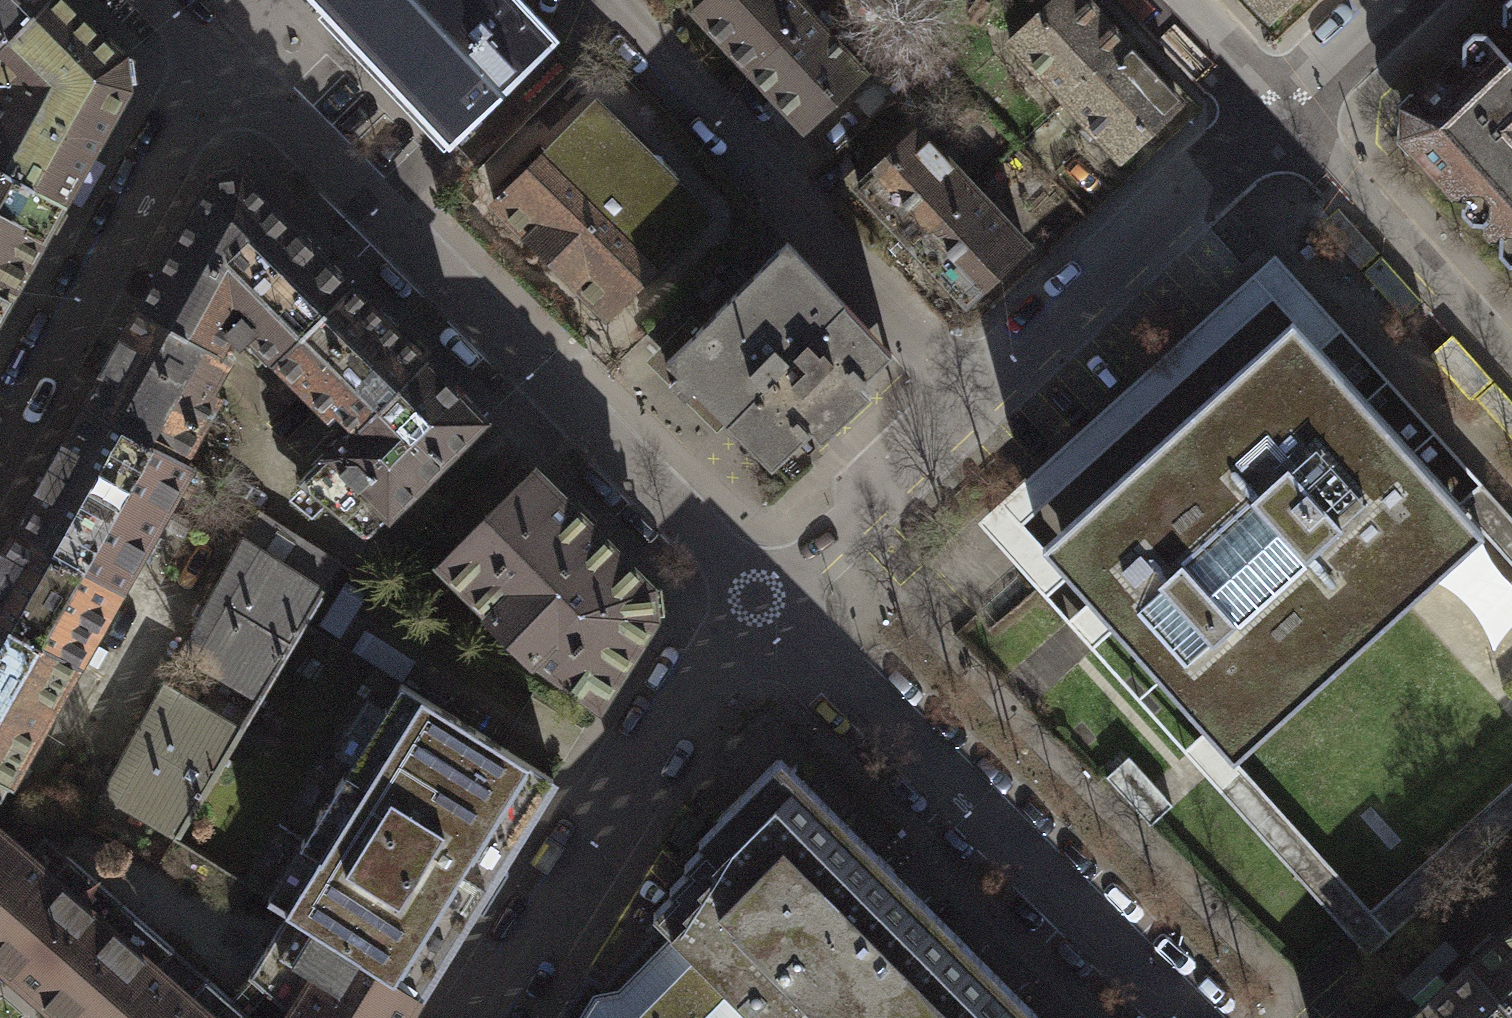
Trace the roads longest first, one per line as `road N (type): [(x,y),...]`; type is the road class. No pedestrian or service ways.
road 1 (residential): [(216,57),(762,607)]
road 2 (residential): [(762,607),(1161,1017)]
road 3 (residential): [(611,0),(972,400)]
road 4 (residential): [(481,1017),(632,775),(714,656),(762,607)]
road 5 (residential): [(216,57),(0,441)]
road 6 (residential): [(1277,118),(972,400)]
road 7 (residential): [(1511,381),(1277,118)]
road 8 (residential): [(972,400),(762,607)]
road 9 (residential): [(1401,0),(1277,118)]
road 10 (residential): [(1165,0),(1277,118)]

